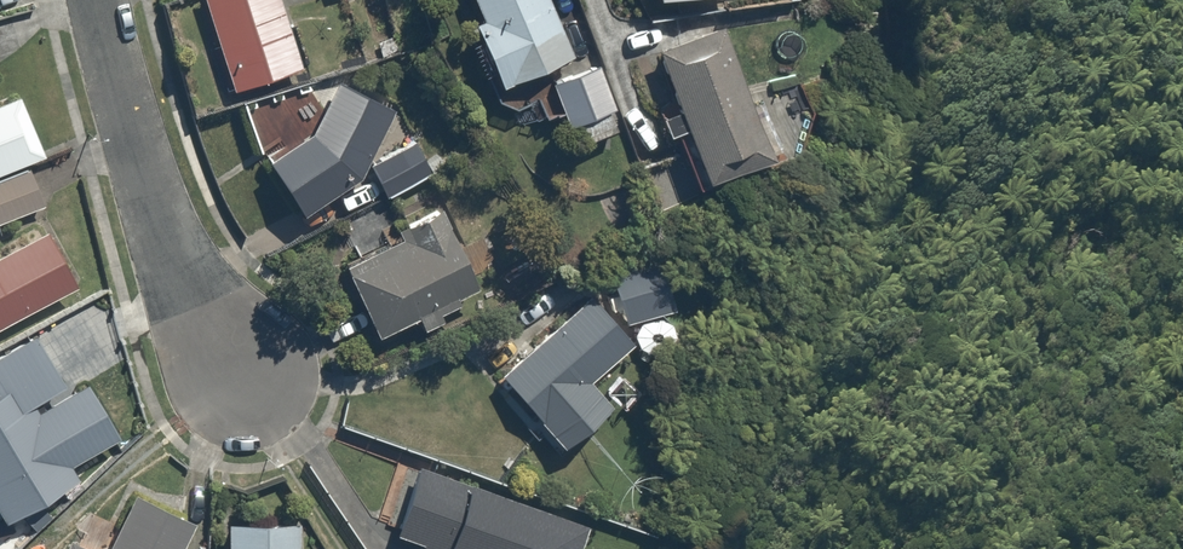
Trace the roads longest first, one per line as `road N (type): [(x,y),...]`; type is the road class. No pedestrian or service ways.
road 1 (residential): [(97,0),(129,132),(169,235),(237,361)]

